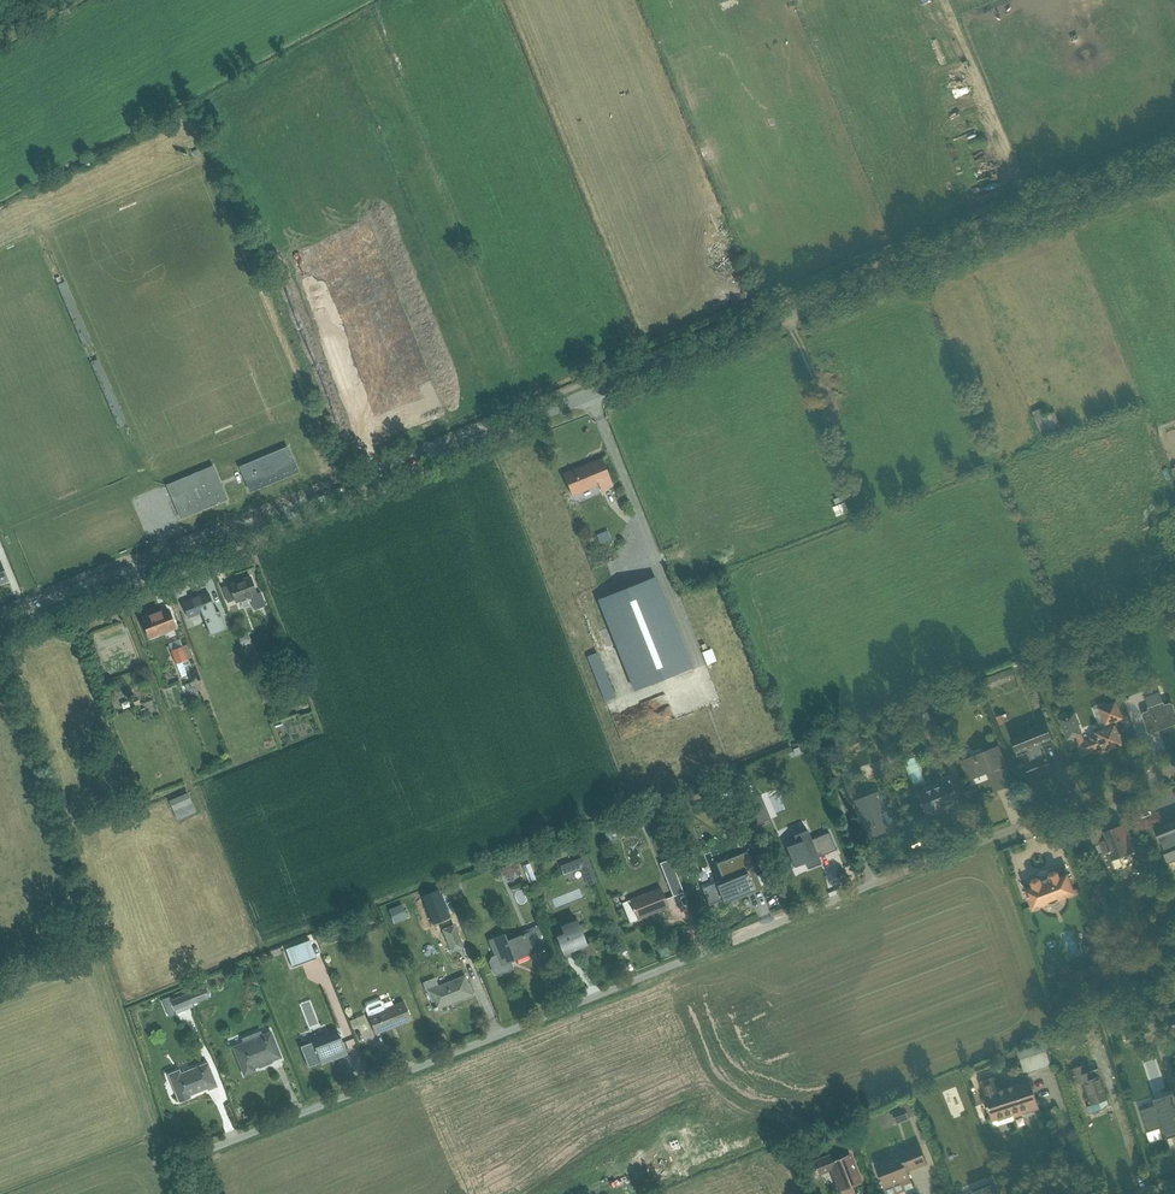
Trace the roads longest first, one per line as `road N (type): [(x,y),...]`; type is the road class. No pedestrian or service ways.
road 1 (tertiary): [(1174,159),(0,636)]
road 2 (residential): [(198,1193),(191,1172),(211,1148),(1174,763)]

